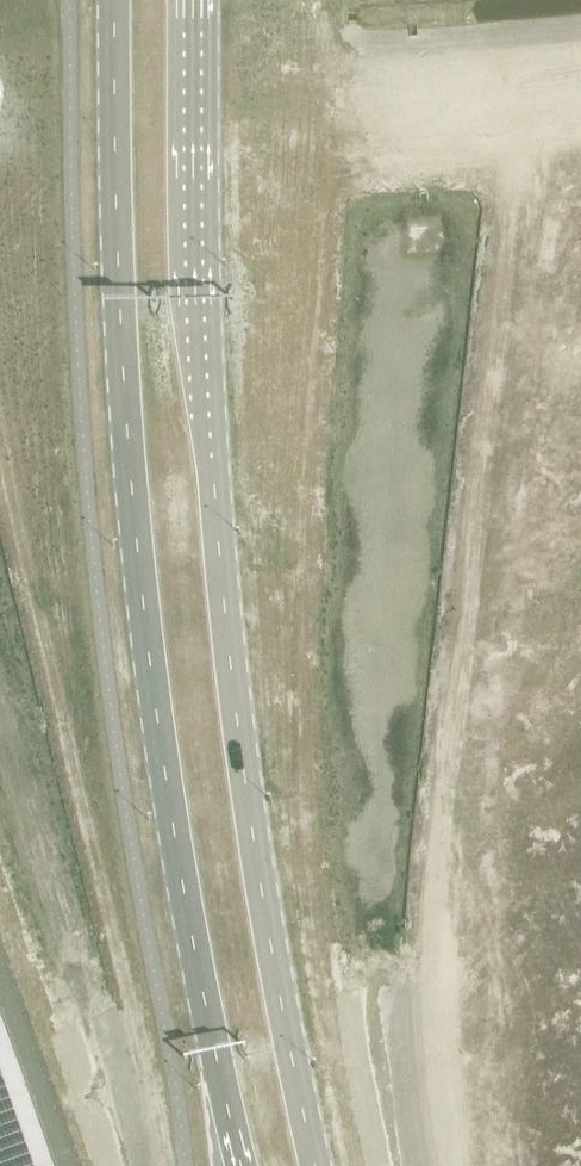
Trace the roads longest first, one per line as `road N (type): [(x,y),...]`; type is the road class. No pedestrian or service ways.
road 1 (tertiary): [(112,0),(119,290),(168,825),(240,1165)]
road 2 (tertiary): [(316,1165),(252,828),(224,593),(201,290),(195,0)]

